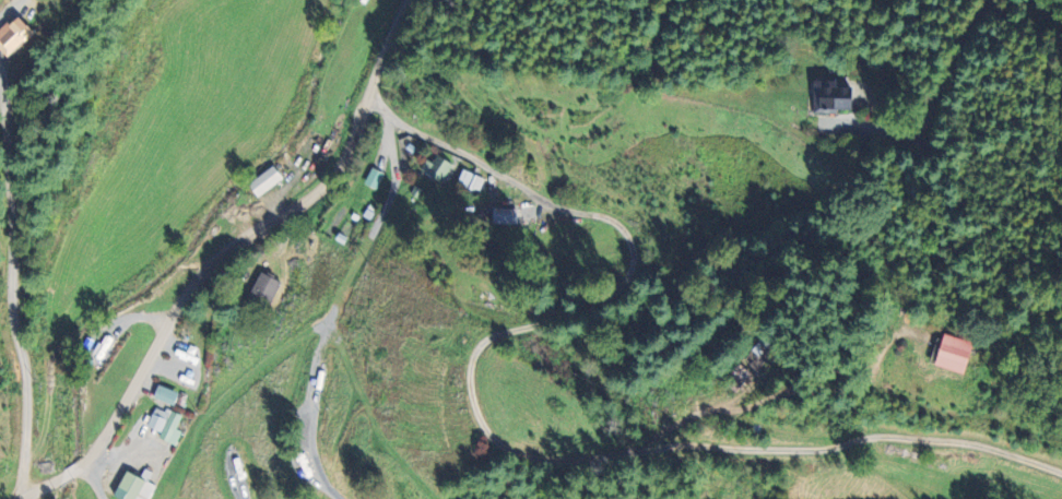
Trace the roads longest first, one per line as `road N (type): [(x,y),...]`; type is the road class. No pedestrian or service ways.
road 1 (residential): [(364,96),(557,207),(595,213),(632,238),(628,281),(607,296),(503,333),(475,352),(471,383),(481,419),(527,456),(568,463),(674,445),(810,450),(878,437),(986,449),(1061,477)]
road 2 (residential): [(27,498),(63,480),(96,449),(206,273),(345,153),(407,0)]
road 3 (residential): [(0,71),(10,129),(13,305),(25,360),(23,498)]

